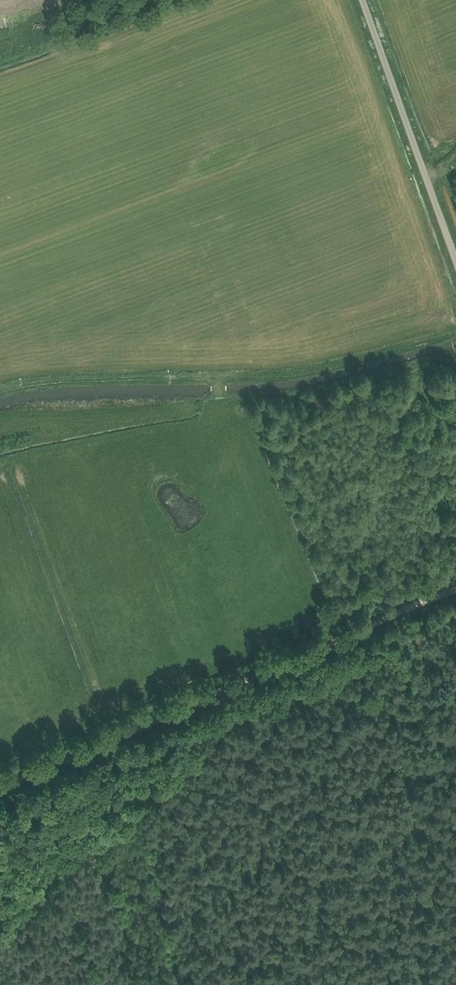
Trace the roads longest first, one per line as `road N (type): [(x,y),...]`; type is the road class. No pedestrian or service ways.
road 1 (track): [(455,593),(0,790)]
road 2 (unclassified): [(455,249),(365,0)]
road 3 (track): [(209,0),(0,77)]

